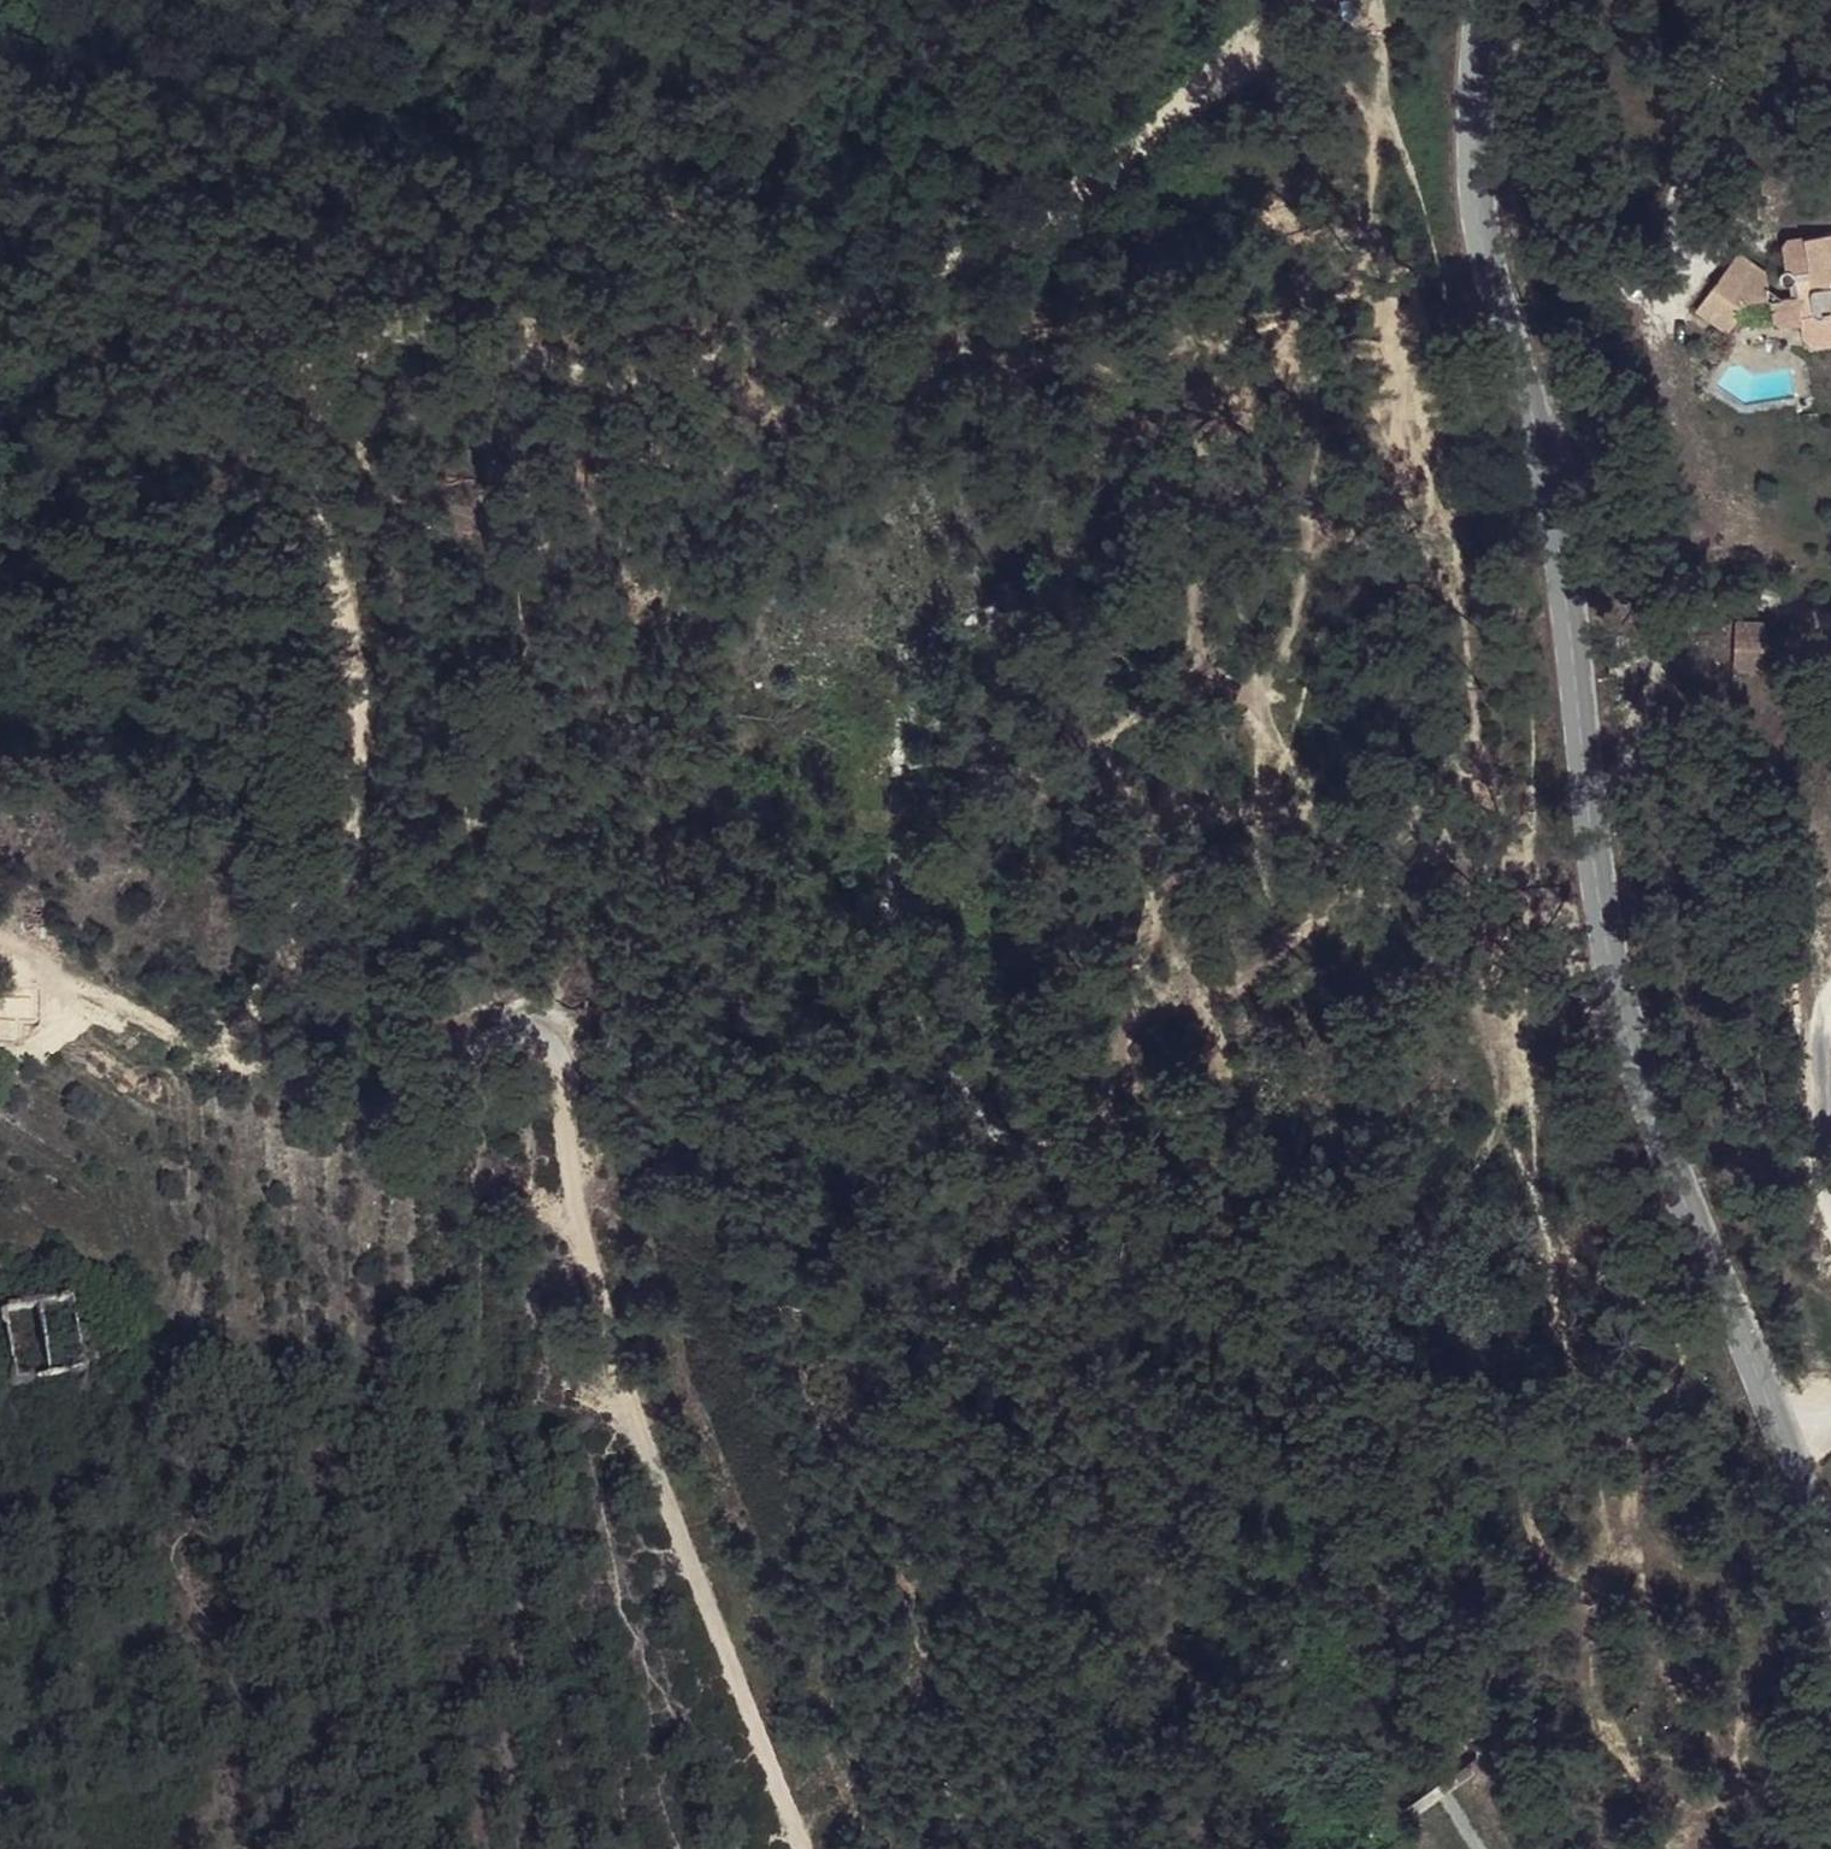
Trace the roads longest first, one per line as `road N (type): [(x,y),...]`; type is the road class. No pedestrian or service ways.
road 1 (tertiary): [(1830,1539),(1805,1437),(1571,830),(1545,565)]
road 2 (tertiary): [(1545,565),(1489,0)]
road 3 (unclassified): [(1830,637),(1545,565)]

